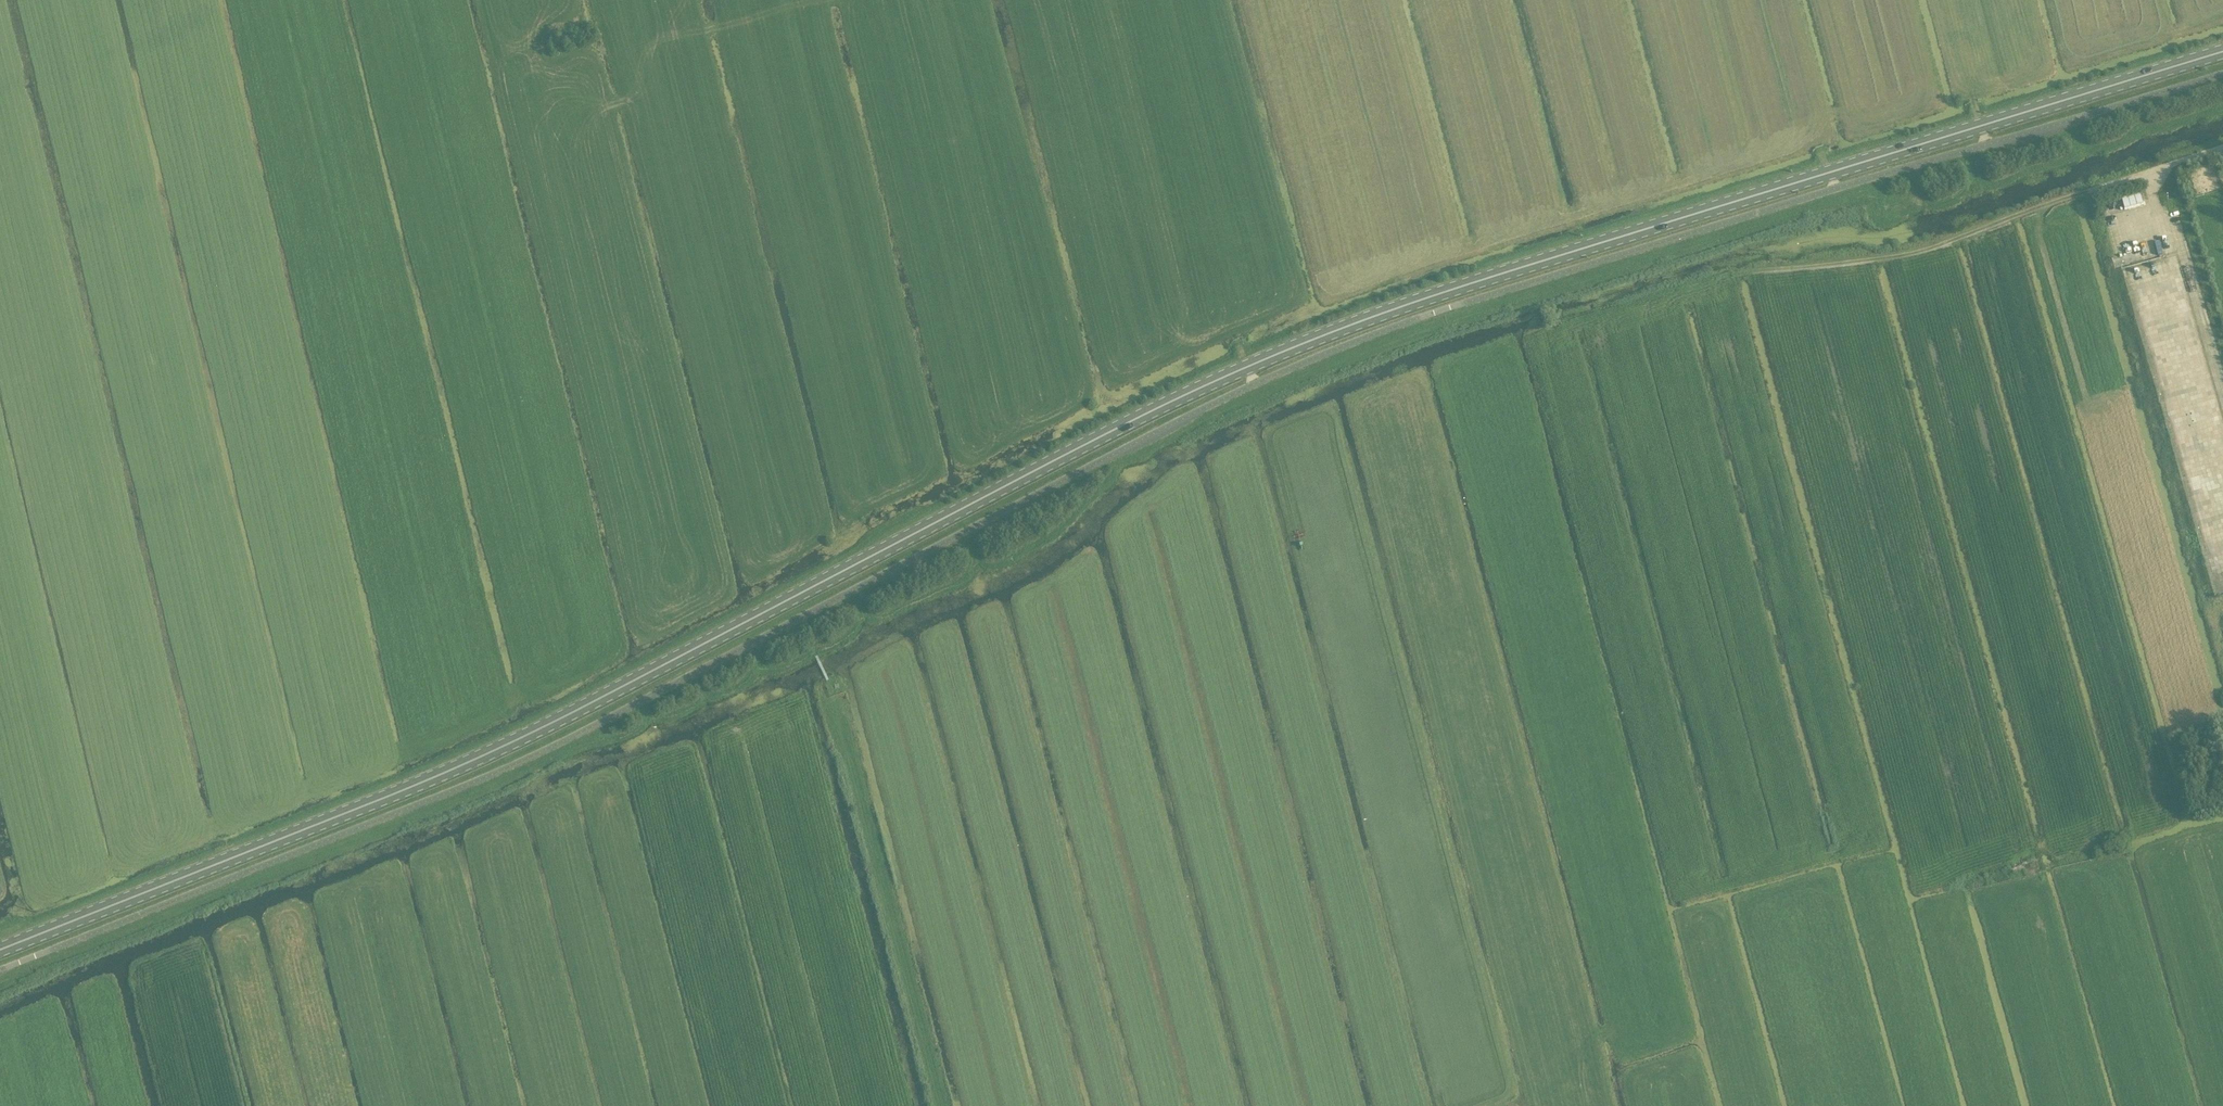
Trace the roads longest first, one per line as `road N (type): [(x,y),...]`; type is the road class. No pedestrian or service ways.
road 1 (unclassified): [(0,971),(484,780),(1193,414),(1332,351),(1483,297),(2222,74)]
road 2 (primary): [(0,950),(480,758),(1107,434),(1315,339),(2222,52)]
road 3 (track): [(1248,367),(1128,0)]
road 4 (track): [(1615,314),(1751,273),(1857,258)]
road 5 (track): [(2089,192),(1904,256),(1857,258)]
road 6 (track): [(1763,0),(1799,129),(1821,147),(1829,173)]
road 7 (unclassified): [(2089,192),(2222,148)]

